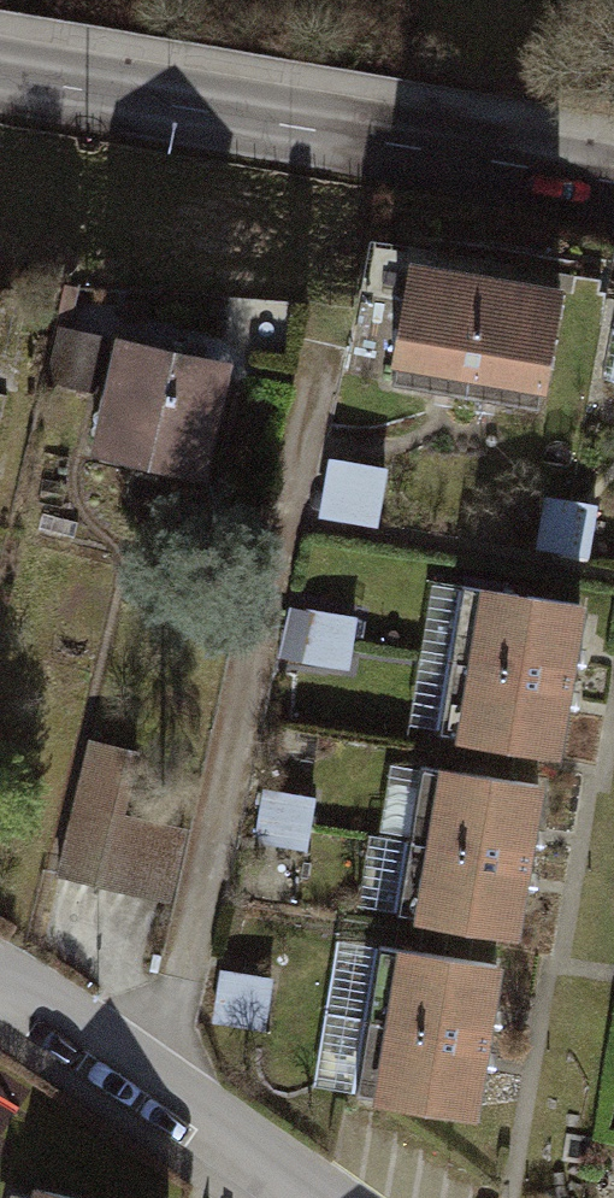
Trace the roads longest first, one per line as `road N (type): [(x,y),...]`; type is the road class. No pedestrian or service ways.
road 1 (tertiary): [(0,71),(613,177)]
road 2 (residential): [(0,988),(307,1197)]

